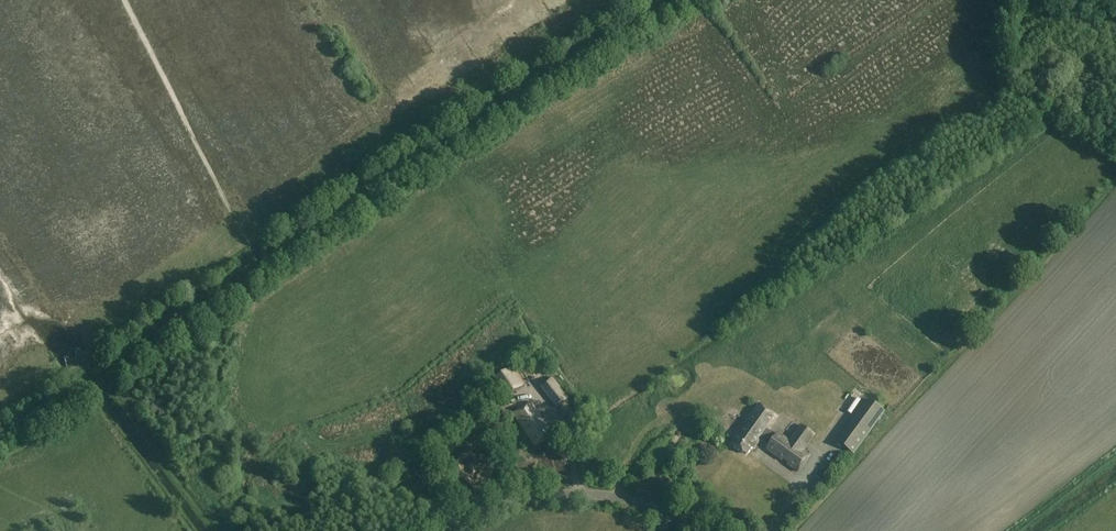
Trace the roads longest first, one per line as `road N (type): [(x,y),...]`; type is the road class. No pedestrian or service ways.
road 1 (track): [(0,437),(655,0)]
road 2 (unclassified): [(448,530),(512,501),(580,493),(640,503),(701,530)]

